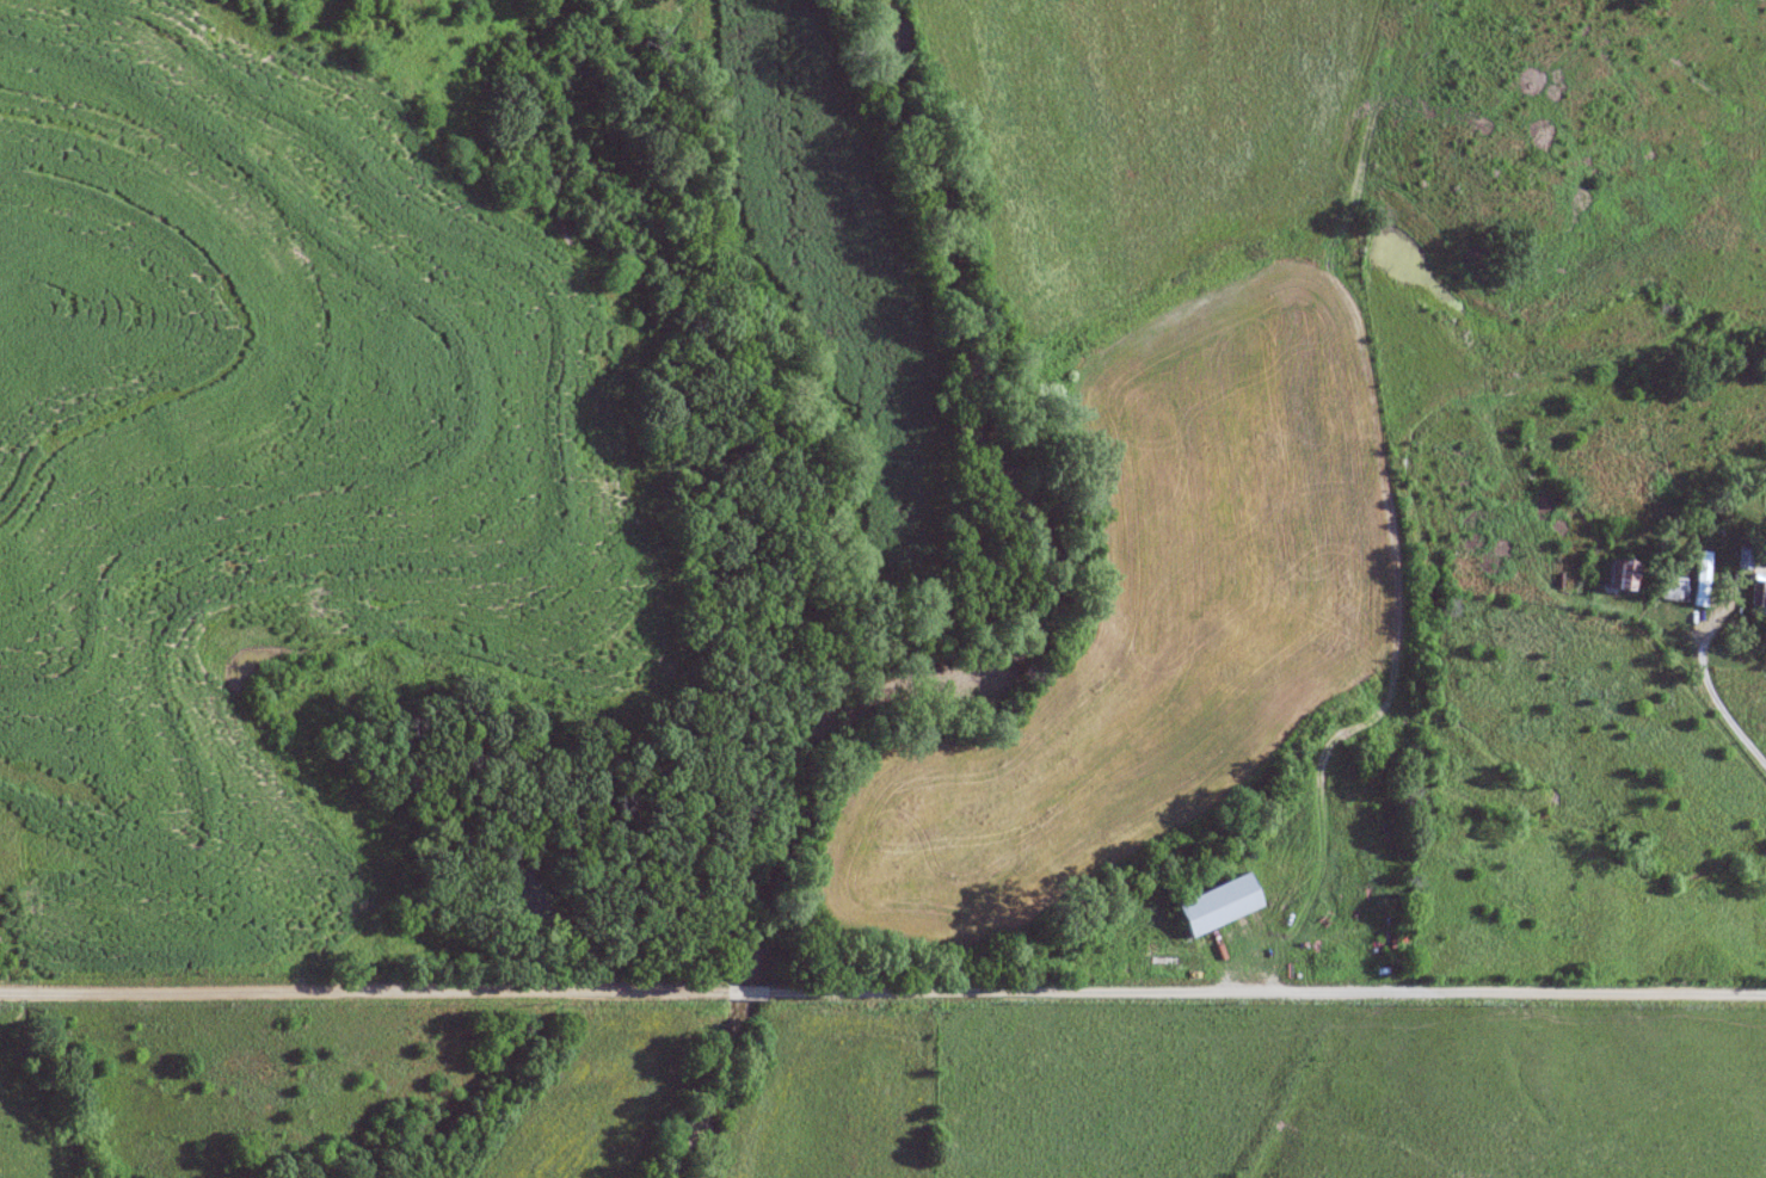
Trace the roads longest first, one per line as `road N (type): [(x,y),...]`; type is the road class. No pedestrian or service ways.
road 1 (residential): [(1765,994),(1403,1023),(726,993),(0,991)]

